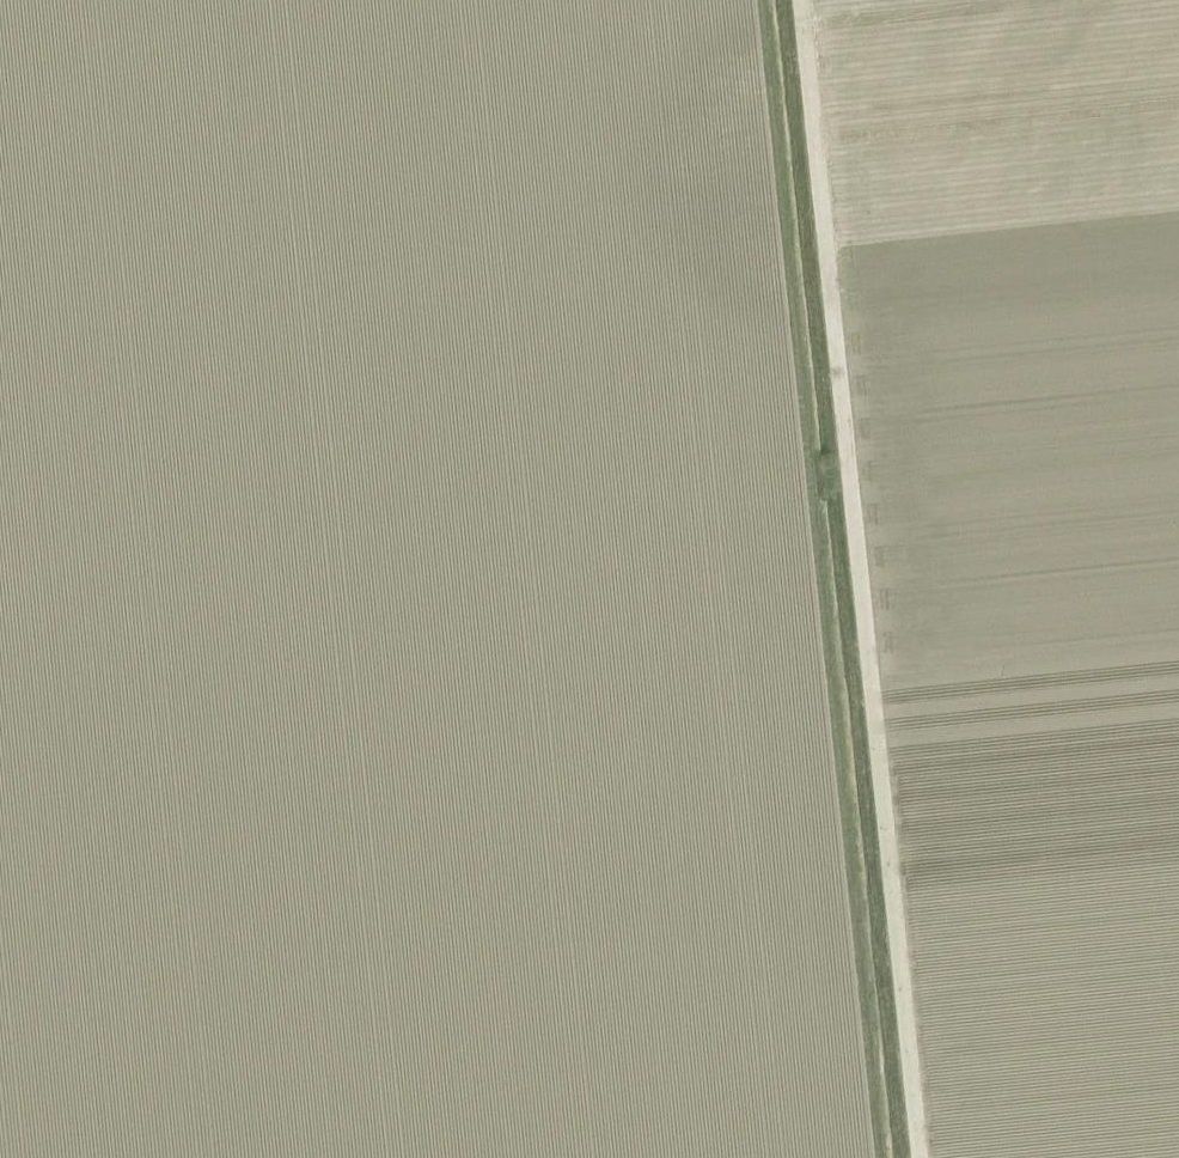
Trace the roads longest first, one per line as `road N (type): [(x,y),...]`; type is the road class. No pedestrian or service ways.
road 1 (track): [(919,1157),(801,0)]

